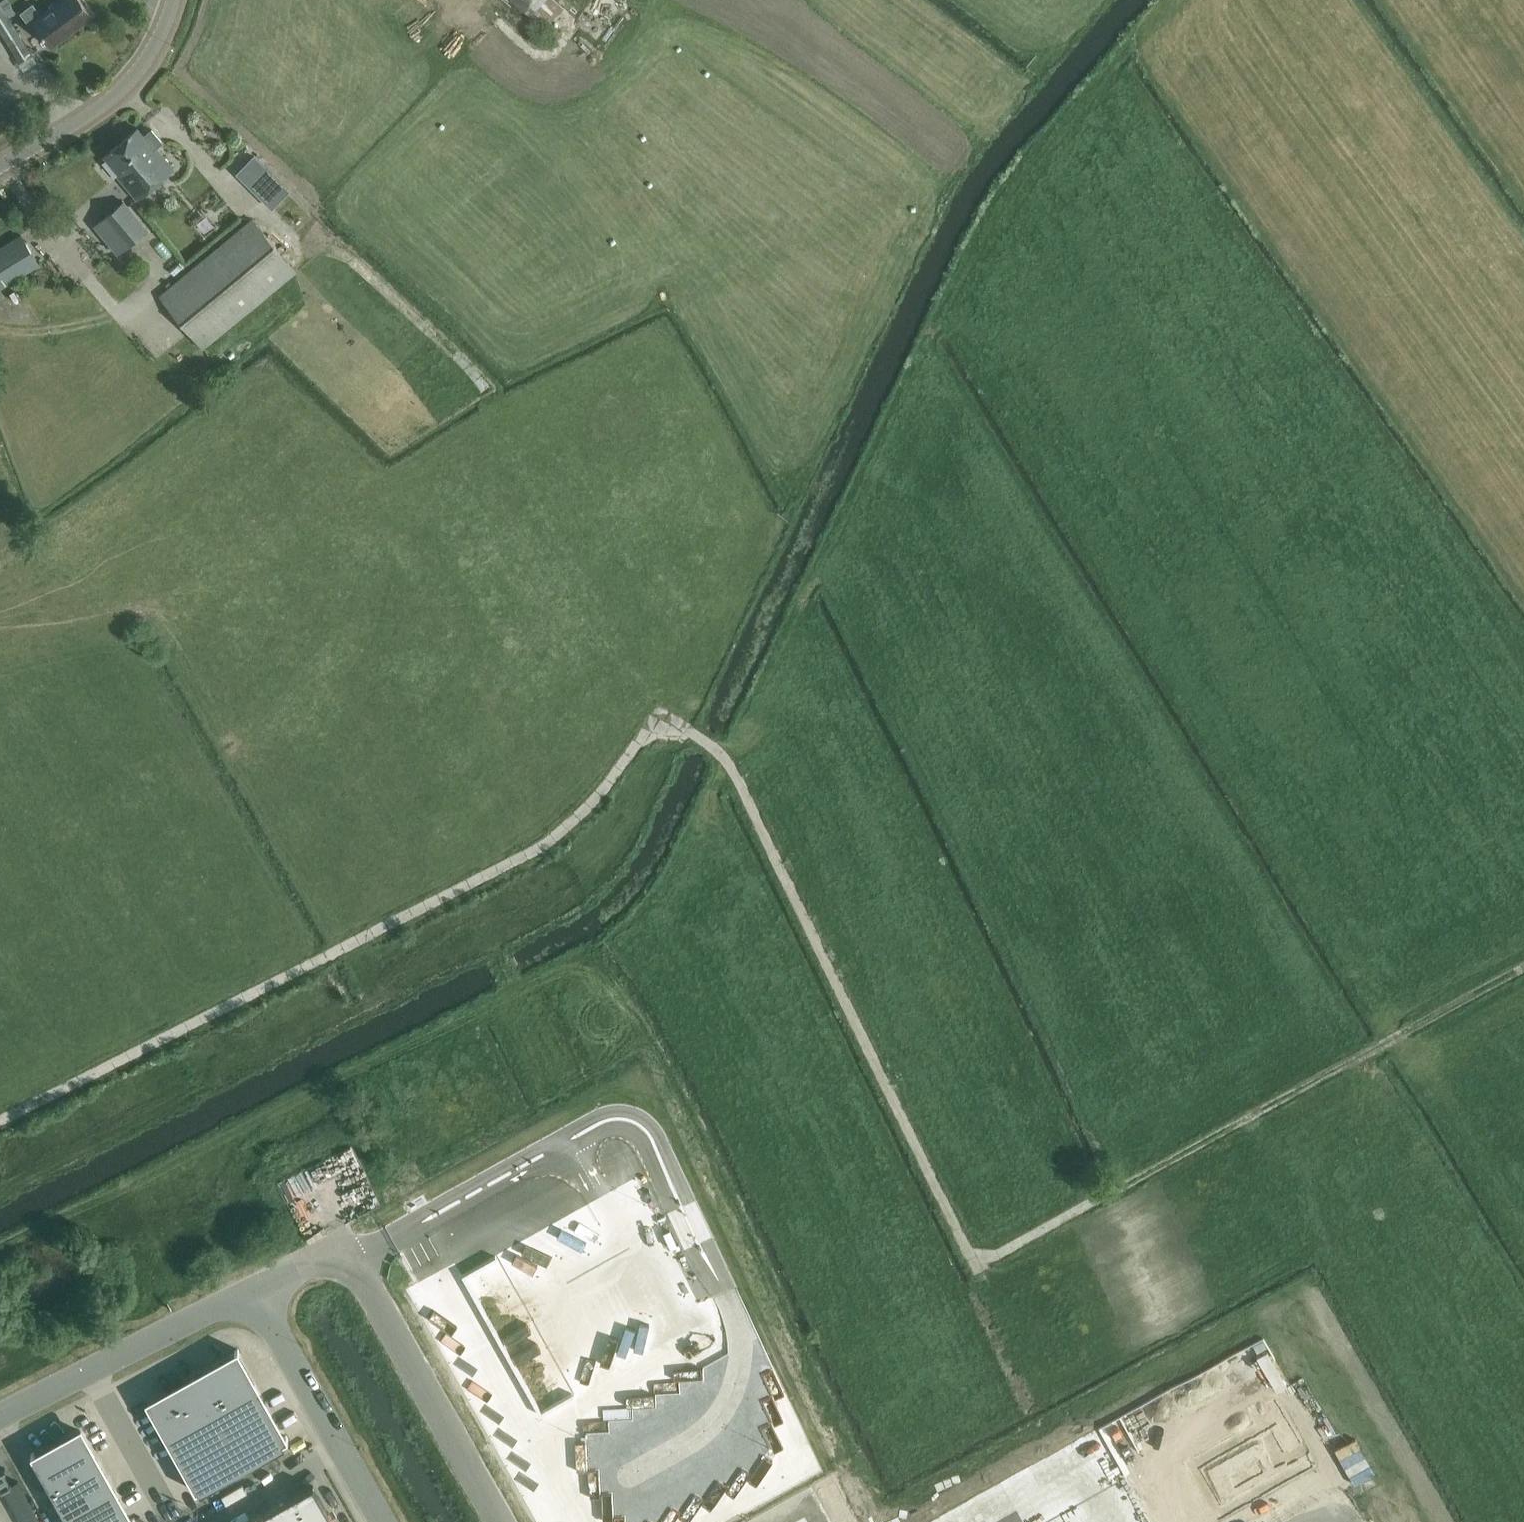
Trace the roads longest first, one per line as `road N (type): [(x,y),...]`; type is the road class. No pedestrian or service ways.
road 1 (residential): [(500,1521),(348,1250),(253,1291)]
road 2 (unclassified): [(253,1291),(0,1416)]
road 3 (unclassified): [(382,1521),(253,1291)]
road 4 (tertiary): [(173,0),(128,82),(0,163)]

